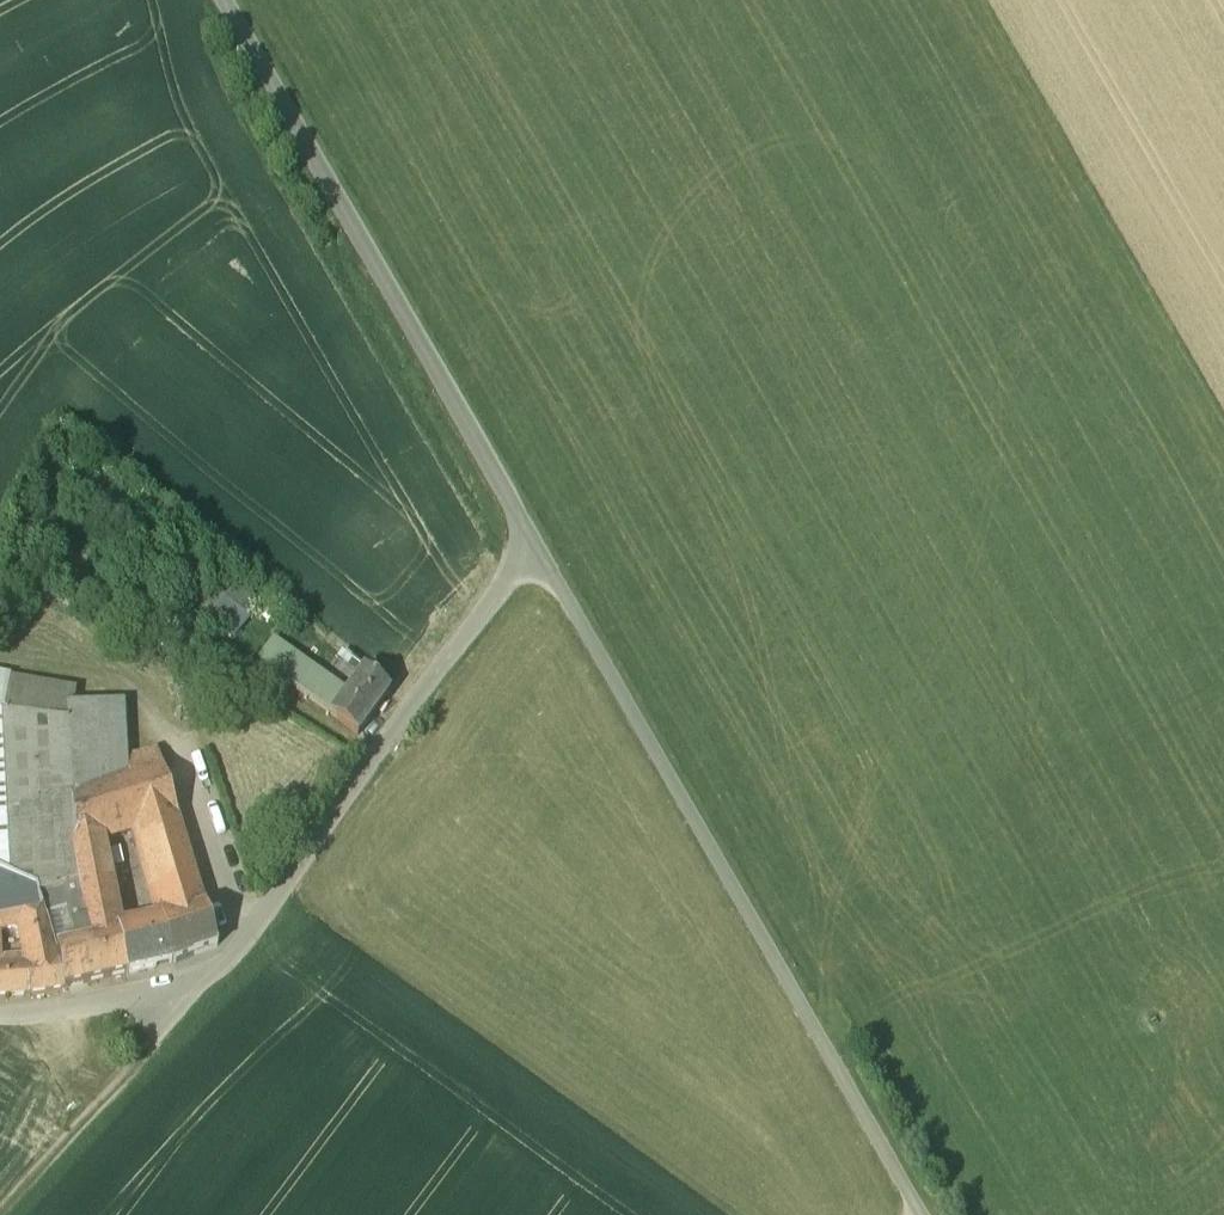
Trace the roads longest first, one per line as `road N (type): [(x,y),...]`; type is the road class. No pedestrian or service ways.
road 1 (unclassified): [(529,544),(746,897),(923,1214)]
road 2 (residential): [(529,544),(219,978),(50,1018),(0,1014)]
road 3 (residential): [(225,0),(529,525),(529,544)]
road 4 (track): [(219,978),(23,1214)]

